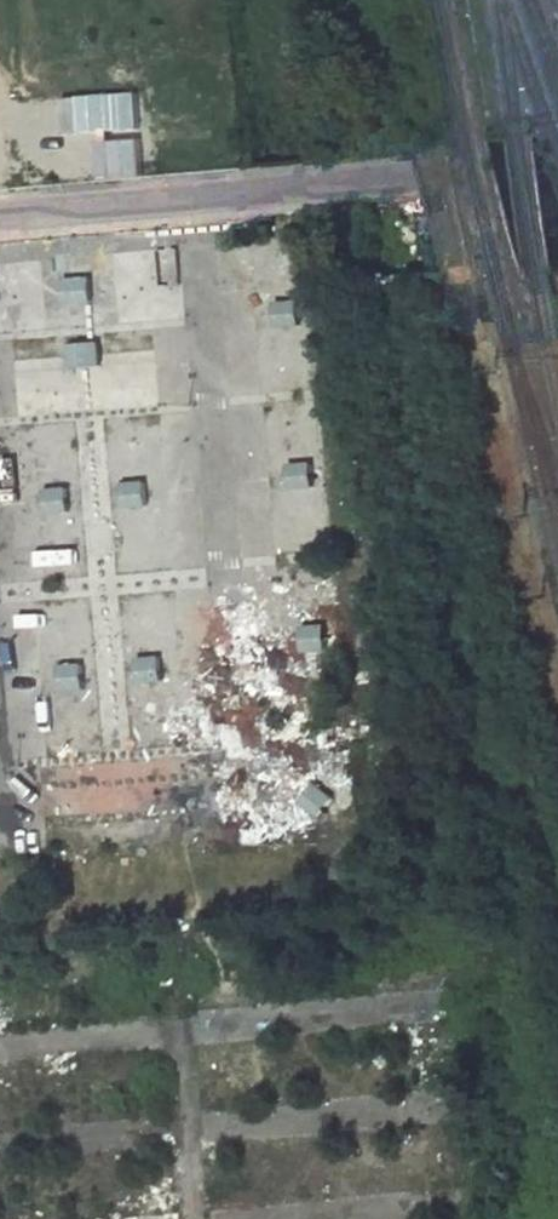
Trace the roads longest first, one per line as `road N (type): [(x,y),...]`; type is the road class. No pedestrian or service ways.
road 1 (unclassified): [(557,170),(0,222)]

